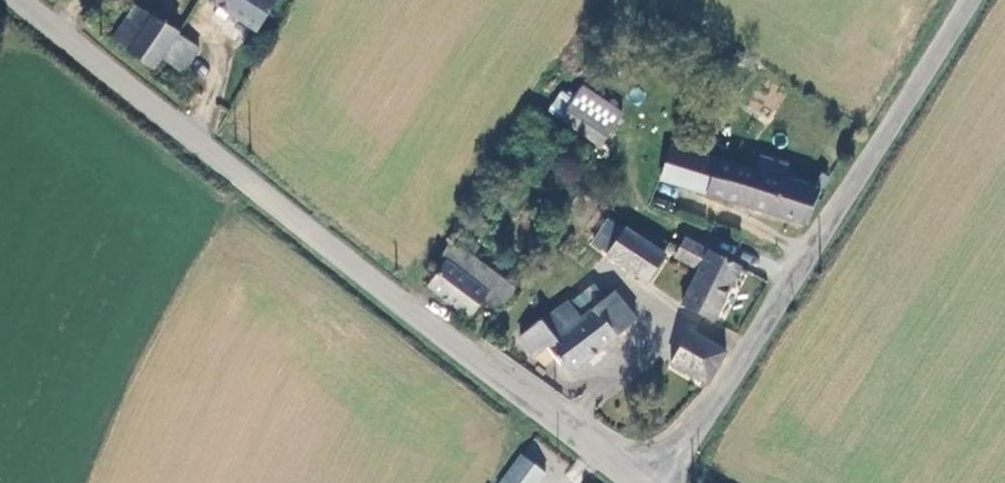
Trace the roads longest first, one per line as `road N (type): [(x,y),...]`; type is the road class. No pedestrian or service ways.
road 1 (unclassified): [(632,479),(17,0)]
road 2 (unclassified): [(632,479),(694,431),(966,0)]

